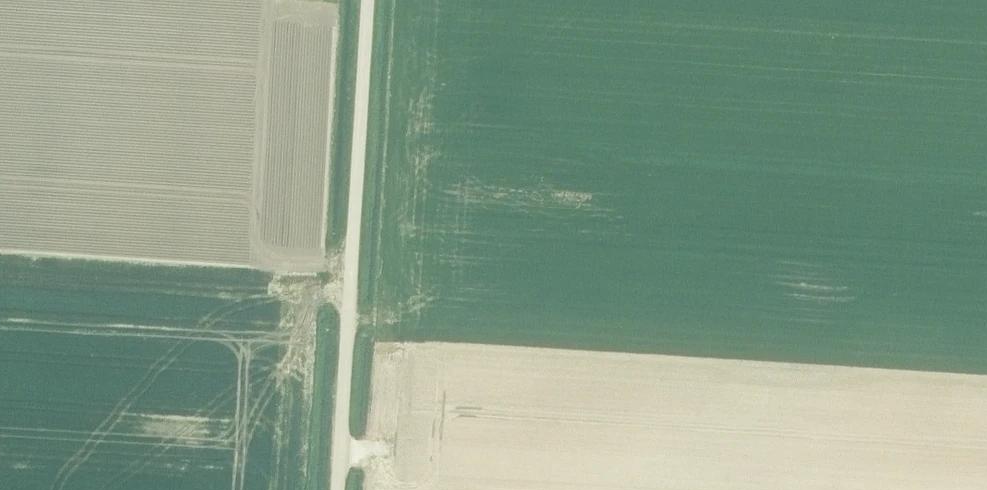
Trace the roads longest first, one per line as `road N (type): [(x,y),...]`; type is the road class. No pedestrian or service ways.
road 1 (unclassified): [(331,489),(357,0)]

